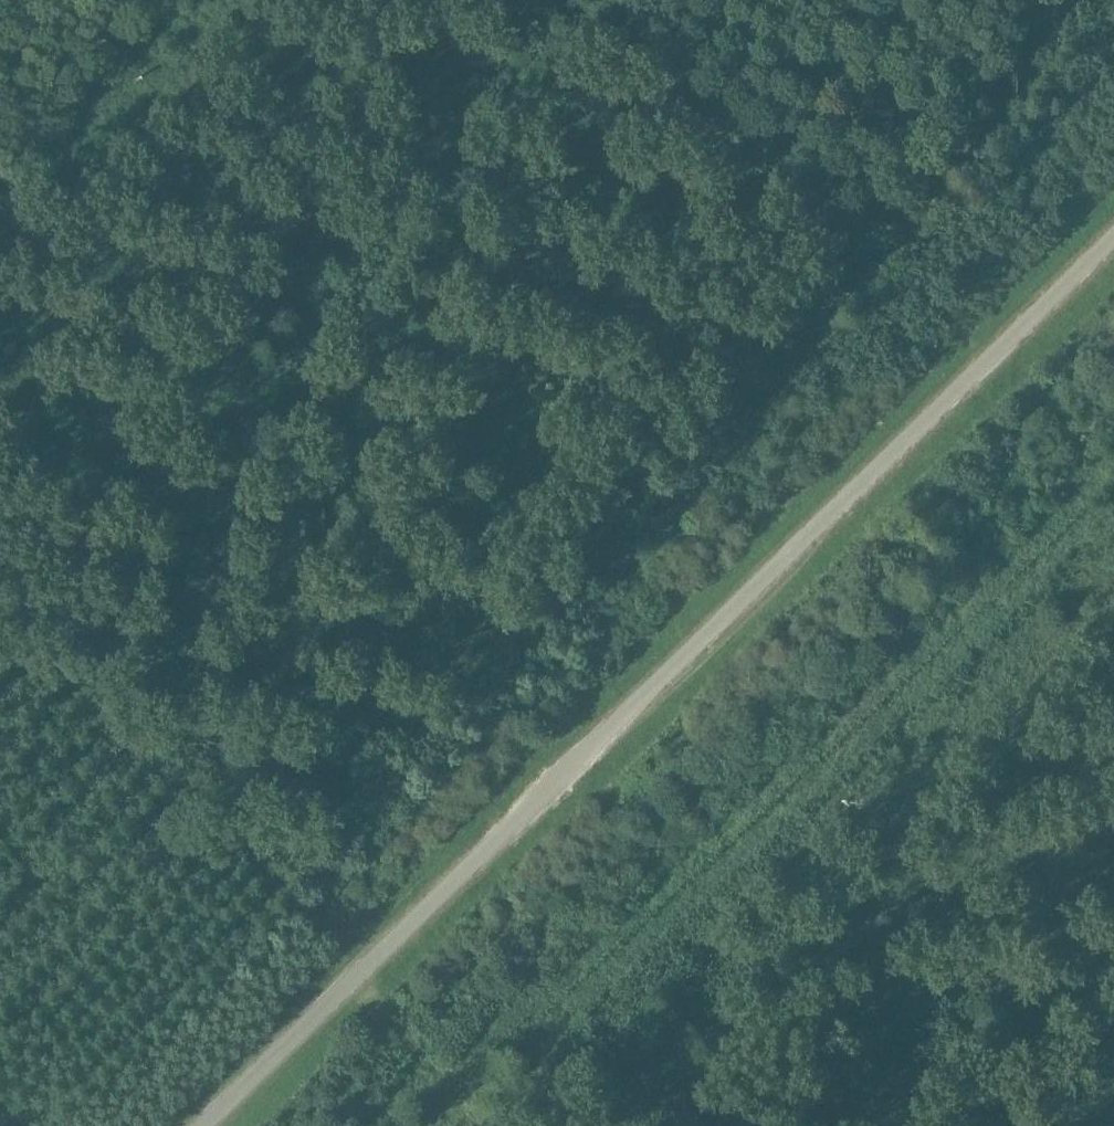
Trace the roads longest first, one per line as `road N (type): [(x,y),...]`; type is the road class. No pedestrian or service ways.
road 1 (tertiary): [(198,1125),(1113,239)]

